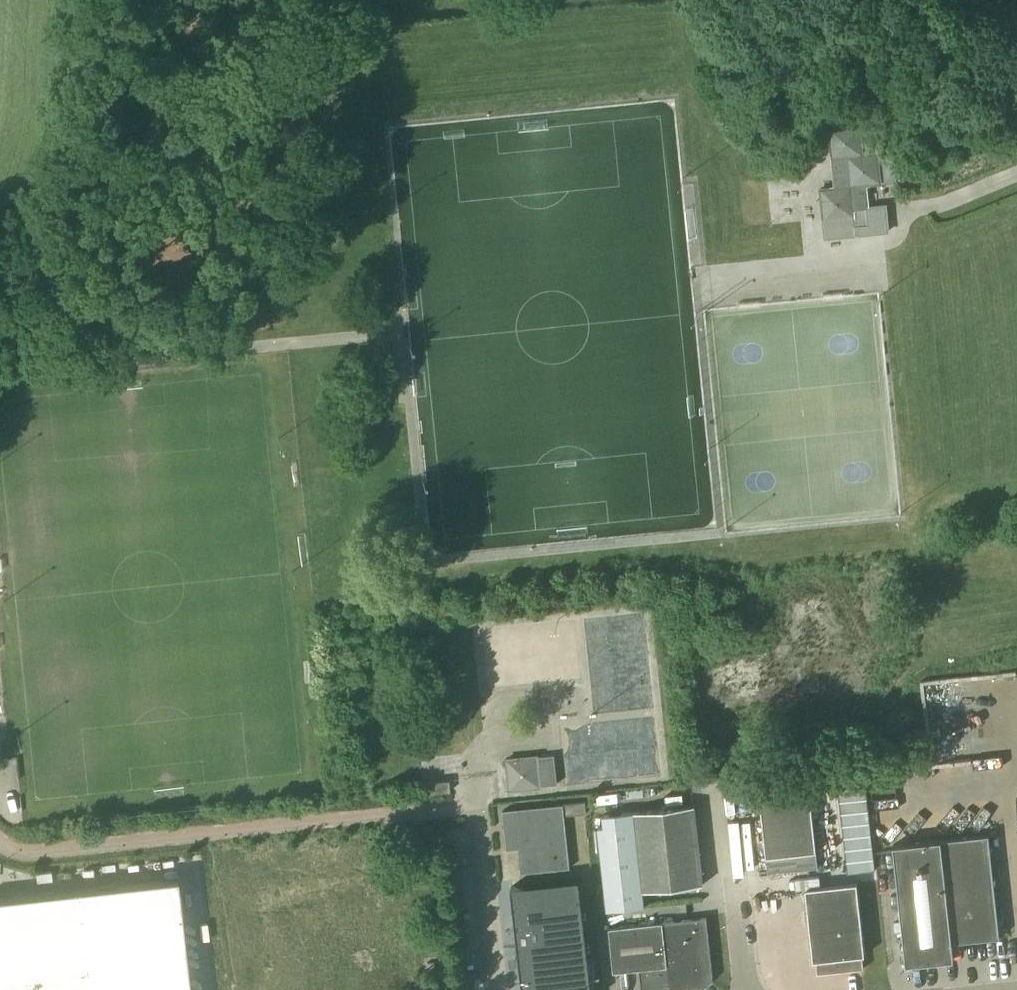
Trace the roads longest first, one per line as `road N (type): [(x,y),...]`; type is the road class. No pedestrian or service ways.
road 1 (unclassified): [(495,989),(479,804)]

